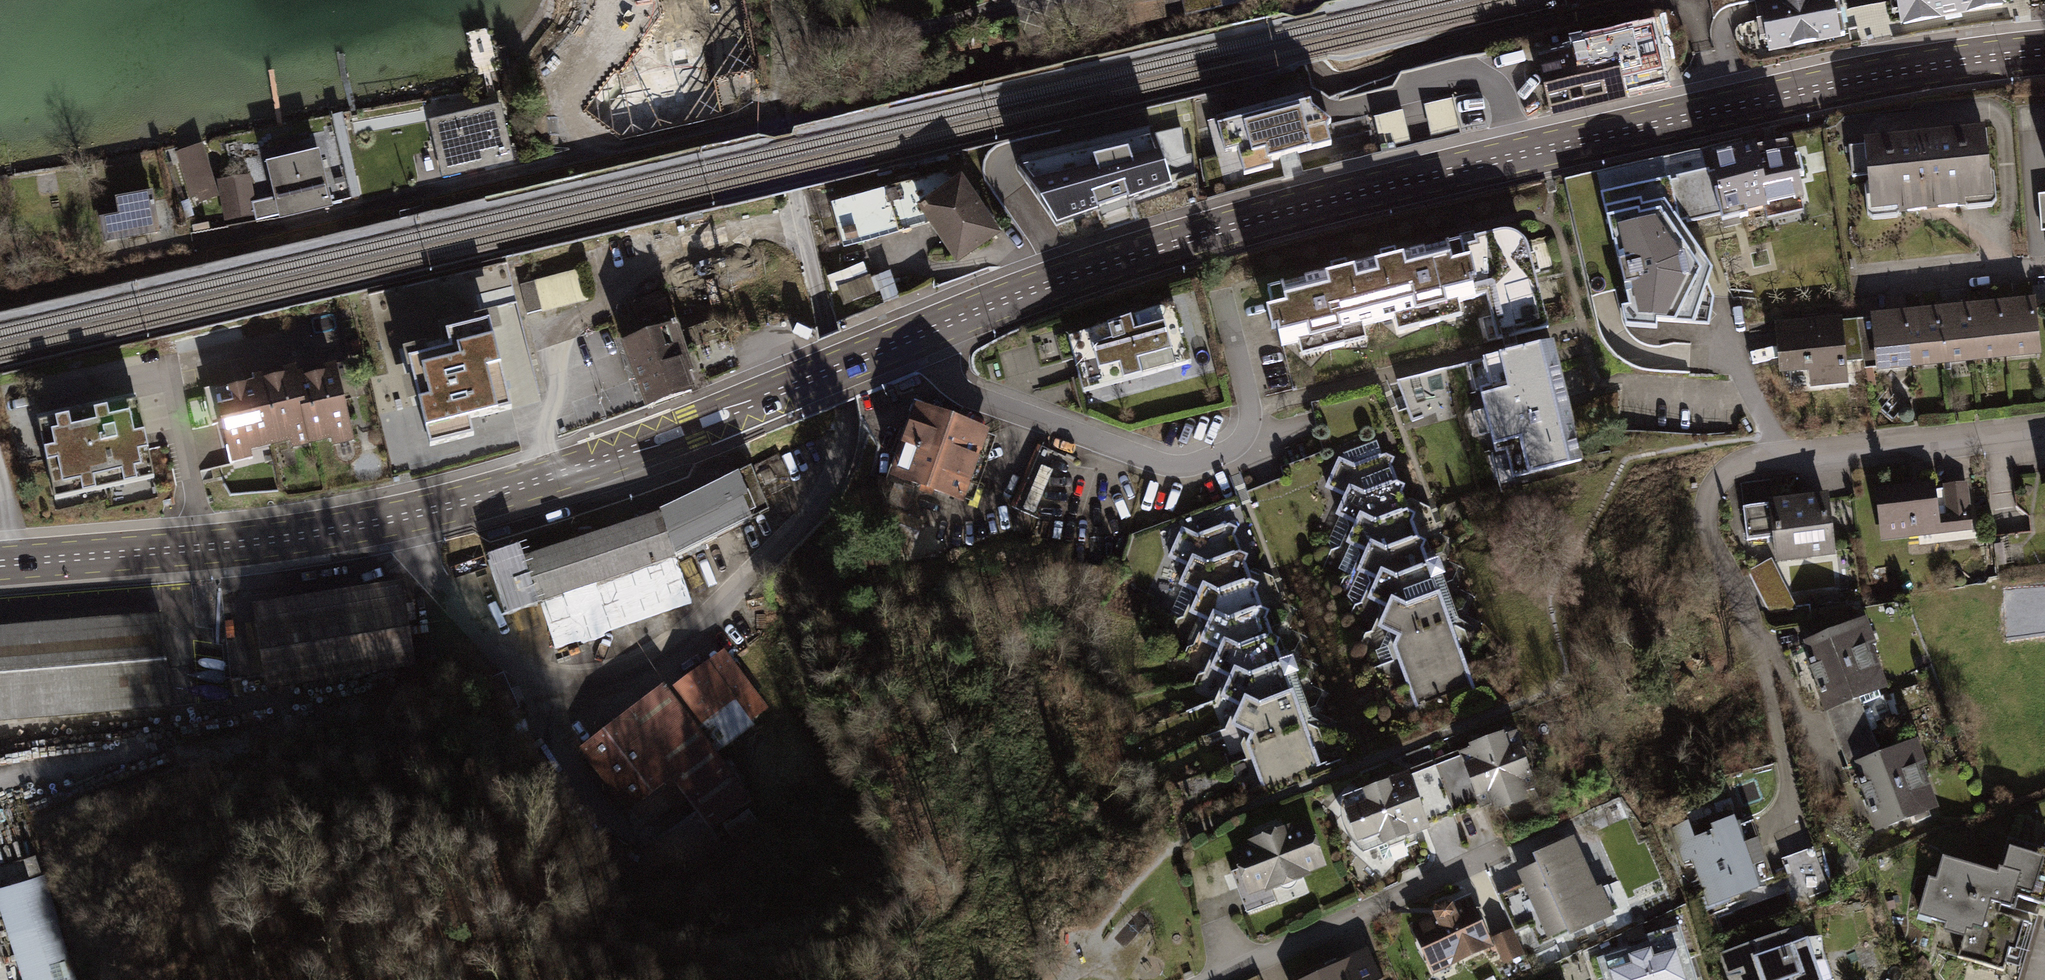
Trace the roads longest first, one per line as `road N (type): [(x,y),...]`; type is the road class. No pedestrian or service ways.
road 1 (primary): [(403,517),(581,467),(1029,291),(1185,242),(1428,177),(1845,82),(2044,53)]
road 2 (residential): [(403,517),(420,564),(499,648),(536,673),(592,682),(634,671),(688,635),(840,478),(850,398),(787,136),(773,112)]
road 3 (residential): [(773,112),(277,225),(122,252)]
road 4 (residential): [(2044,427),(1775,455),(1728,474),(1706,512),(1754,632),(1781,762)]
road 5 (primary): [(0,564),(206,547),(403,517)]
road 6 (residential): [(1213,979),(1497,855)]
road 7 (residential): [(773,112),(791,54),(1019,18)]
road 8 (residential): [(2044,273),(1861,289)]

